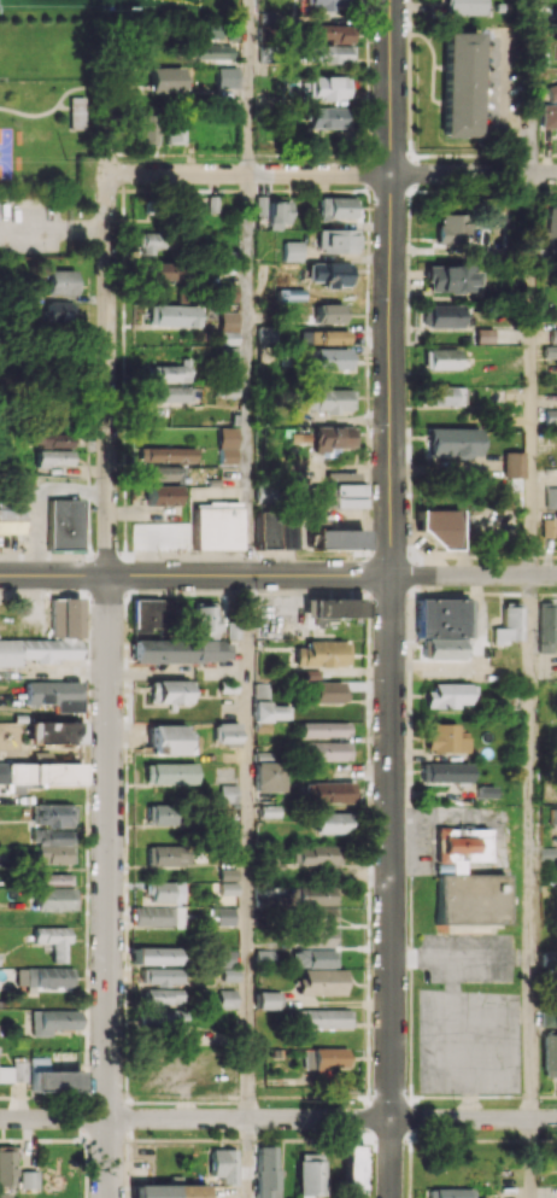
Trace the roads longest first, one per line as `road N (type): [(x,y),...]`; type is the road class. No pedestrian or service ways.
road 1 (residential): [(109,574),(109,1197)]
road 2 (tertiary): [(391,575),(390,1197)]
road 3 (tertiary): [(391,0),(391,575)]
road 4 (residential): [(556,1120),(0,1118)]
road 5 (residential): [(111,63),(109,574)]
road 6 (tertiary): [(391,575),(0,574)]
road 7 (residential): [(391,174),(111,174)]
road 8 (residential): [(556,174),(391,174)]
road 9 (residential): [(556,575),(391,575)]

